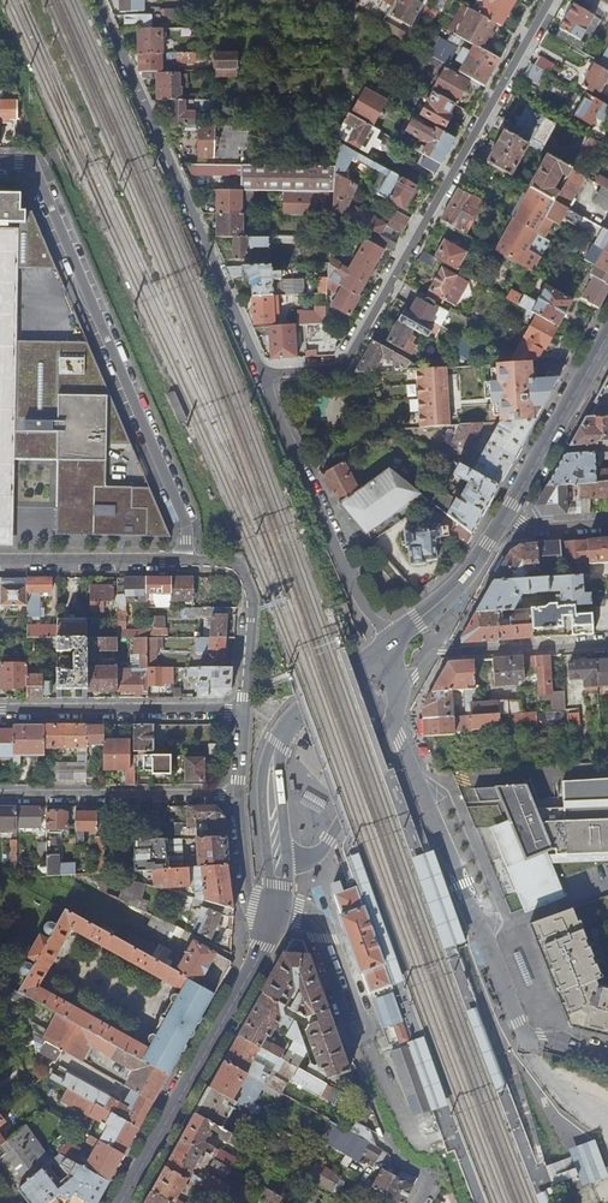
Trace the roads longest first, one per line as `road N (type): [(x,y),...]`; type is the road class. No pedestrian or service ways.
road 1 (residential): [(545,0),(355,350),(329,368),(257,369)]
road 2 (unclassified): [(185,562),(186,524),(36,171),(0,163)]
road 3 (residential): [(607,1055),(564,1039),(524,1037),(393,714)]
road 4 (residential): [(257,369),(97,0)]
road 5 (secondary): [(121,1202),(264,947),(275,913)]
road 6 (residential): [(257,369),(360,604),(390,640)]
road 7 (residential): [(0,711),(244,711)]
road 8 (residential): [(607,643),(441,654),(393,714)]
road 9 (residential): [(239,795),(0,795)]
road 10 (secondary): [(607,337),(506,514)]
road 11 (residential): [(185,562),(229,566),(247,579),(244,711)]
road 12 (residential): [(0,563),(185,562)]
road 13 (secondary): [(274,751),(301,711),(390,640)]
road 14 (secondary): [(506,514),(459,585),(416,620)]
road 15 (secondary): [(274,751),(264,791),(272,871),(281,887)]
road 16 (secondary): [(281,887),(290,872),(274,751)]
road 17 (residential): [(239,795),(249,890),(253,903),(275,913)]

